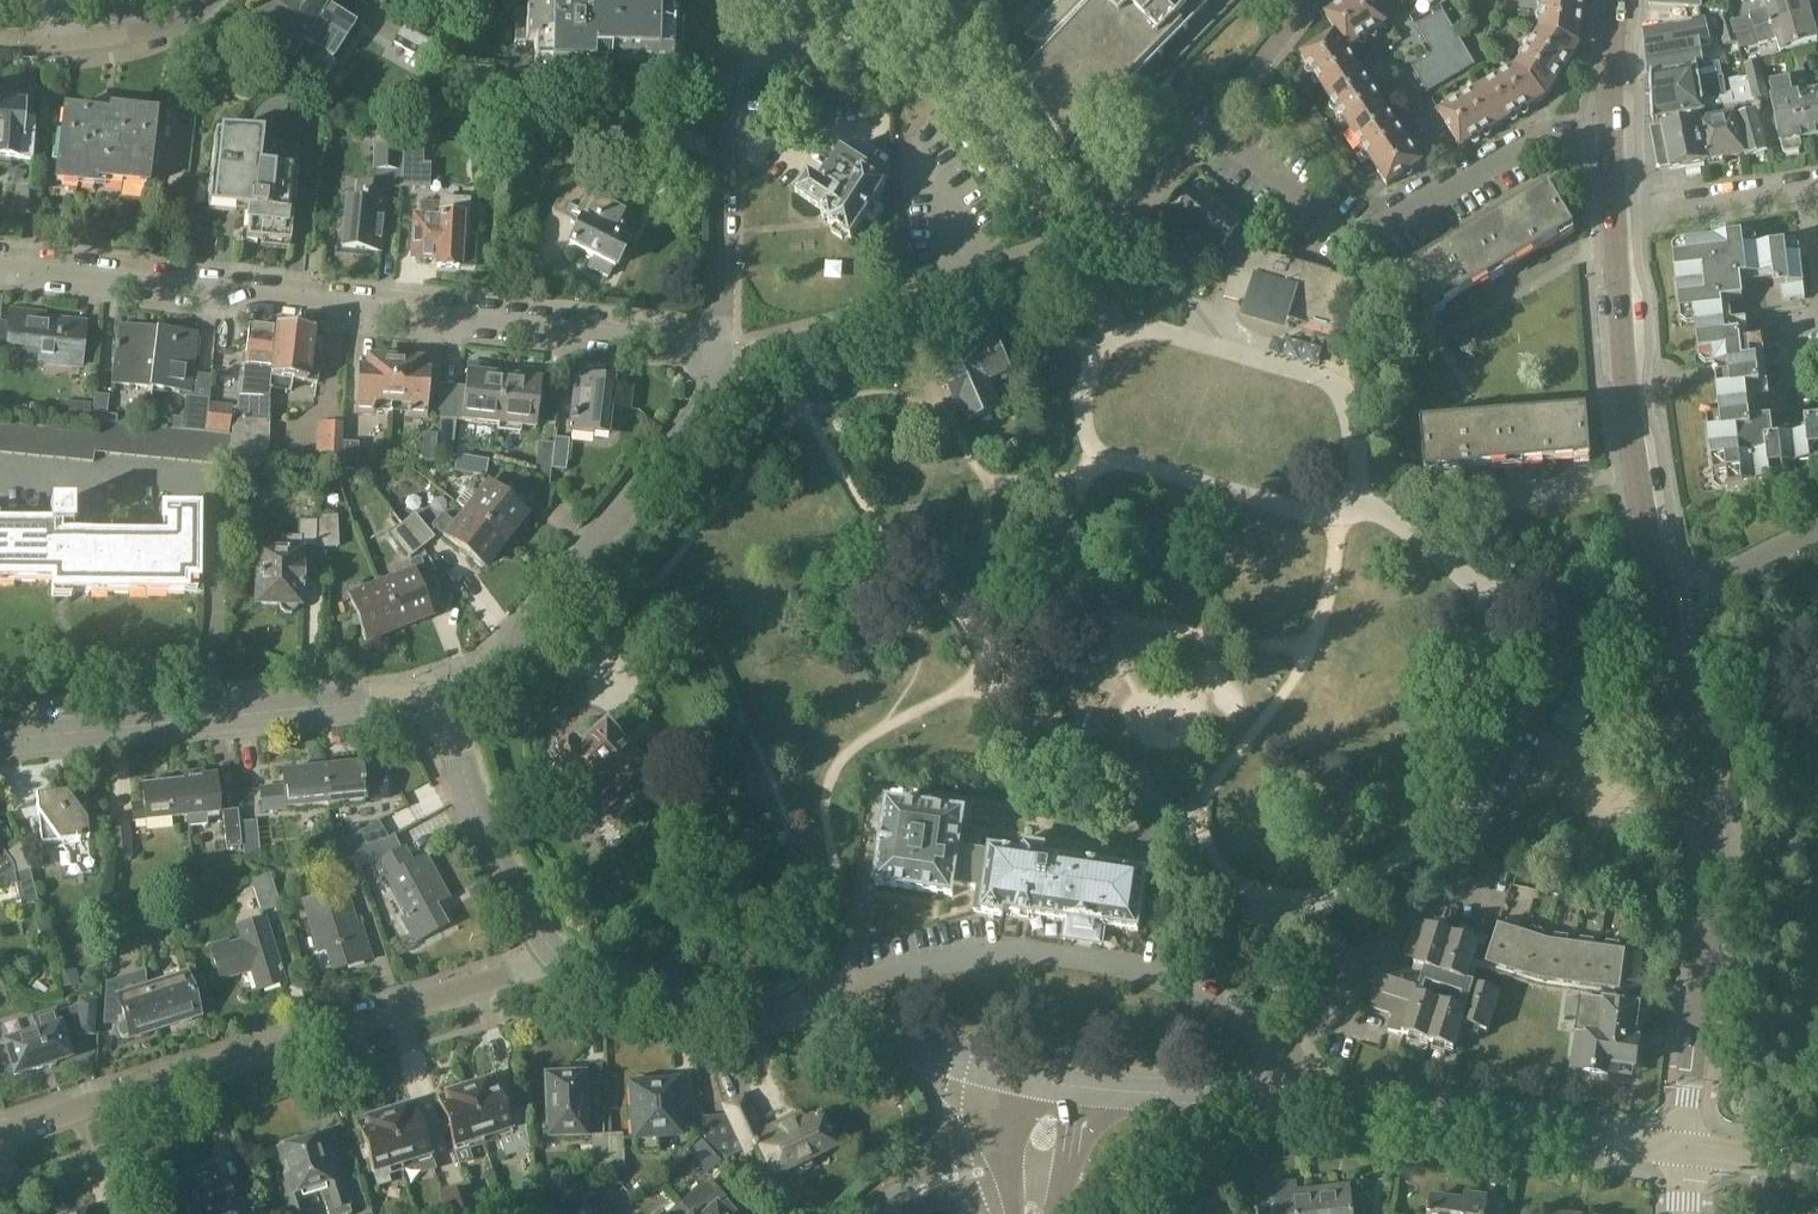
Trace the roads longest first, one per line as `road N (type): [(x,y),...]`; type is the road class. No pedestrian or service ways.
road 1 (residential): [(722,346),(0,261)]
road 2 (residential): [(0,1133),(546,963),(557,951)]
road 3 (residential): [(1284,1097),(1285,1063),(1276,1047),(1140,968),(1019,950),(861,986),(821,1017)]
road 4 (secondary): [(1684,1147),(1715,882),(1709,808),(1672,608)]
road 5 (residential): [(446,723),(705,413),(719,388),(722,346)]
road 6 (residential): [(1207,118),(1361,235),(1528,141),(1610,136)]
road 7 (secondary): [(1684,1147),(1284,1097)]
road 8 (secondary): [(1672,608),(1627,403),(1614,216)]
road 9 (residential): [(897,295),(1033,251),(1112,214),(1207,118)]
road 10 (secondary): [(0,741),(361,701)]
road 11 (residential): [(731,53),(722,346)]
road 12 (secondary): [(821,1017),(602,979),(557,951)]
road 13 (secondary): [(557,951),(488,829),(446,723)]
road 14 (secondary): [(1056,1083),(821,1017)]
road 15 (secondary): [(1284,1097),(1056,1083)]
road 16 (residential): [(0,35),(57,41),(140,31),(212,0)]
road 17 (residential): [(1817,181),(1614,216)]
road 18 (residential): [(889,1213),(924,1185),(966,1173),(1043,1179)]
road 19 (residential): [(1672,608),(1817,531)]
road 20 (residential): [(1207,118),(1311,0)]
road 21 (secondary): [(1610,136),(1622,0)]
road 22 (secondary): [(1817,1166),(1684,1147)]

